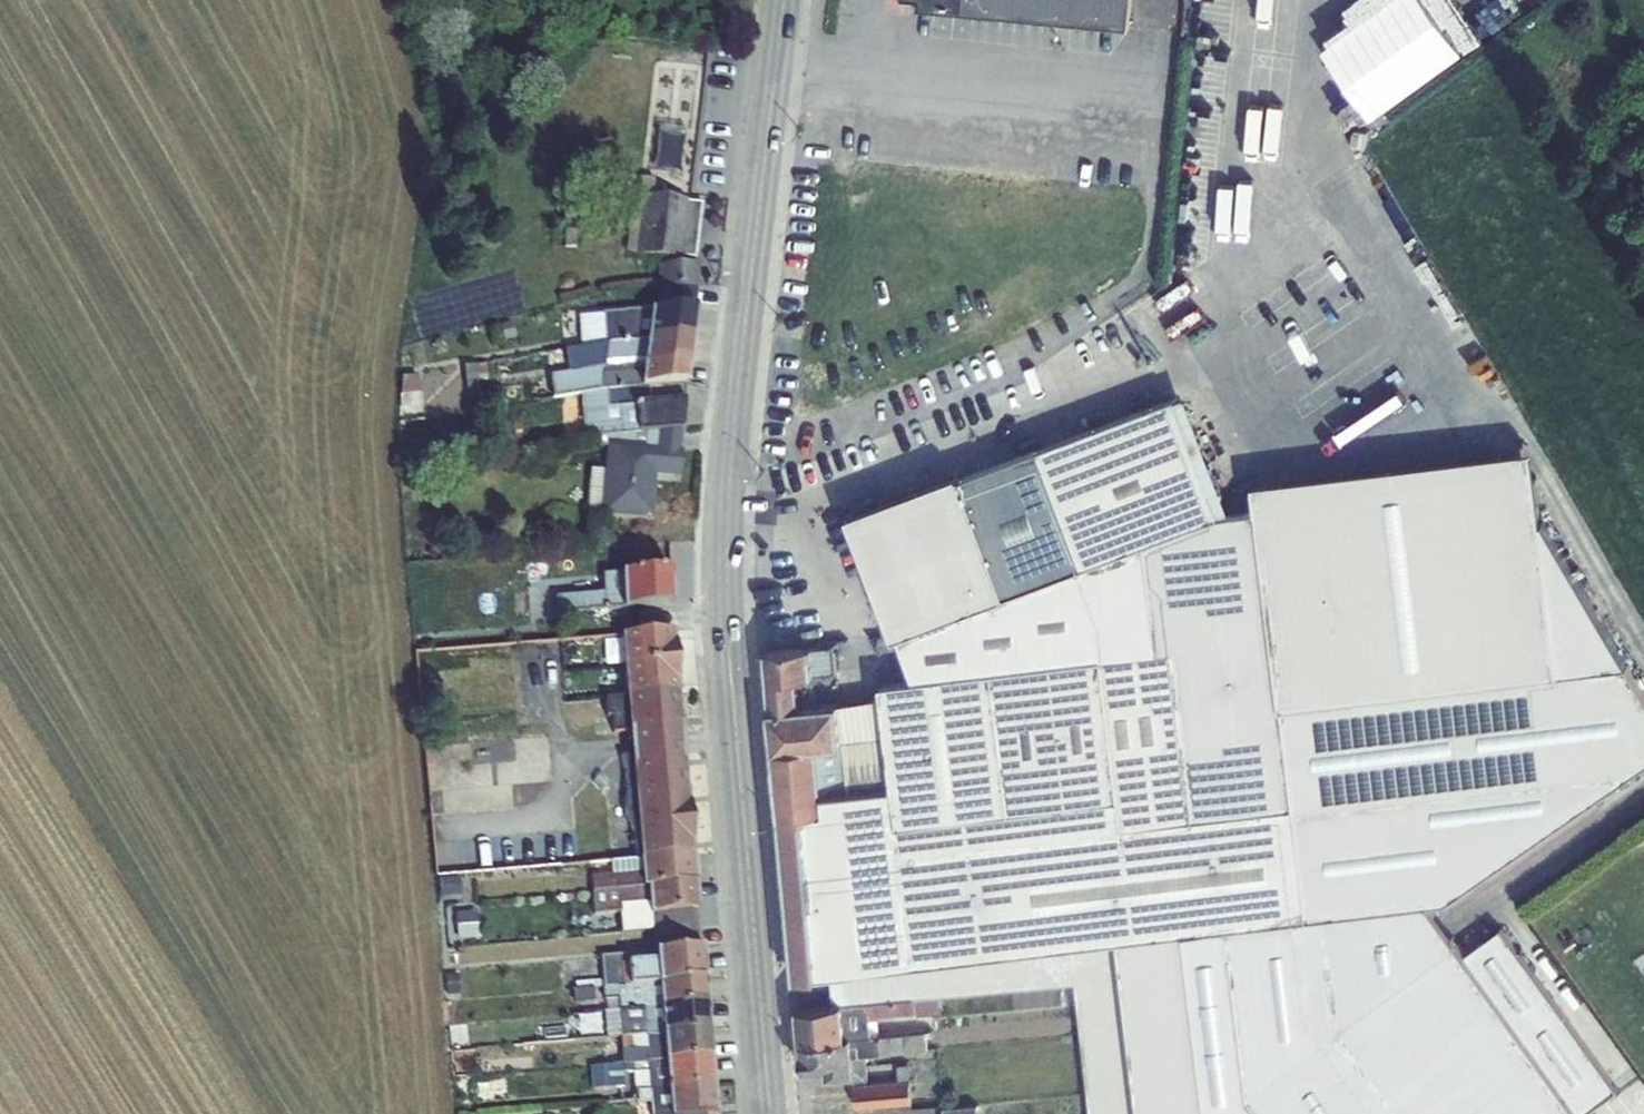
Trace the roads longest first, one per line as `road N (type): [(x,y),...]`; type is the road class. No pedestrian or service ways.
road 1 (primary): [(785,0),(725,544),(770,1113)]

